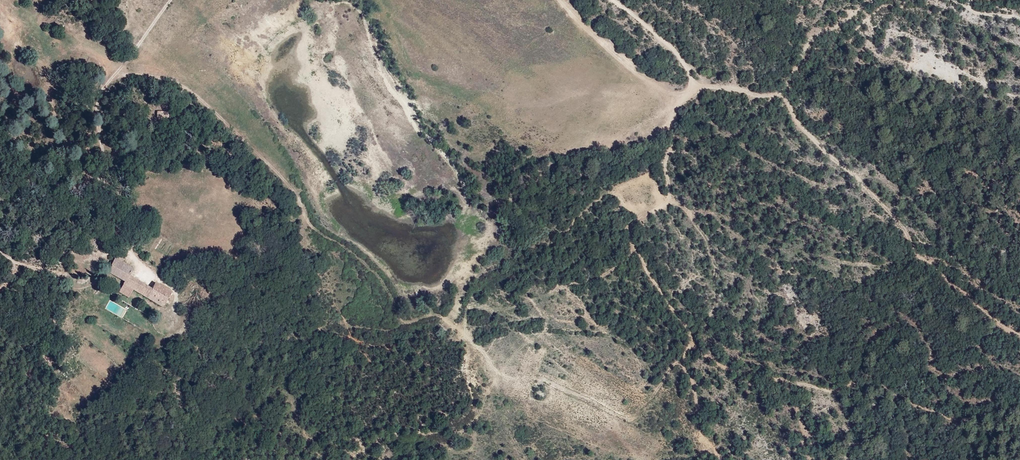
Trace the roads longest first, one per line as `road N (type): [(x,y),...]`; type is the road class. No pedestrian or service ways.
road 1 (track): [(612,0),(655,28),(696,83),(782,97),(803,50),(866,0)]
road 2 (track): [(0,251),(78,286),(92,284),(90,274),(74,271)]

